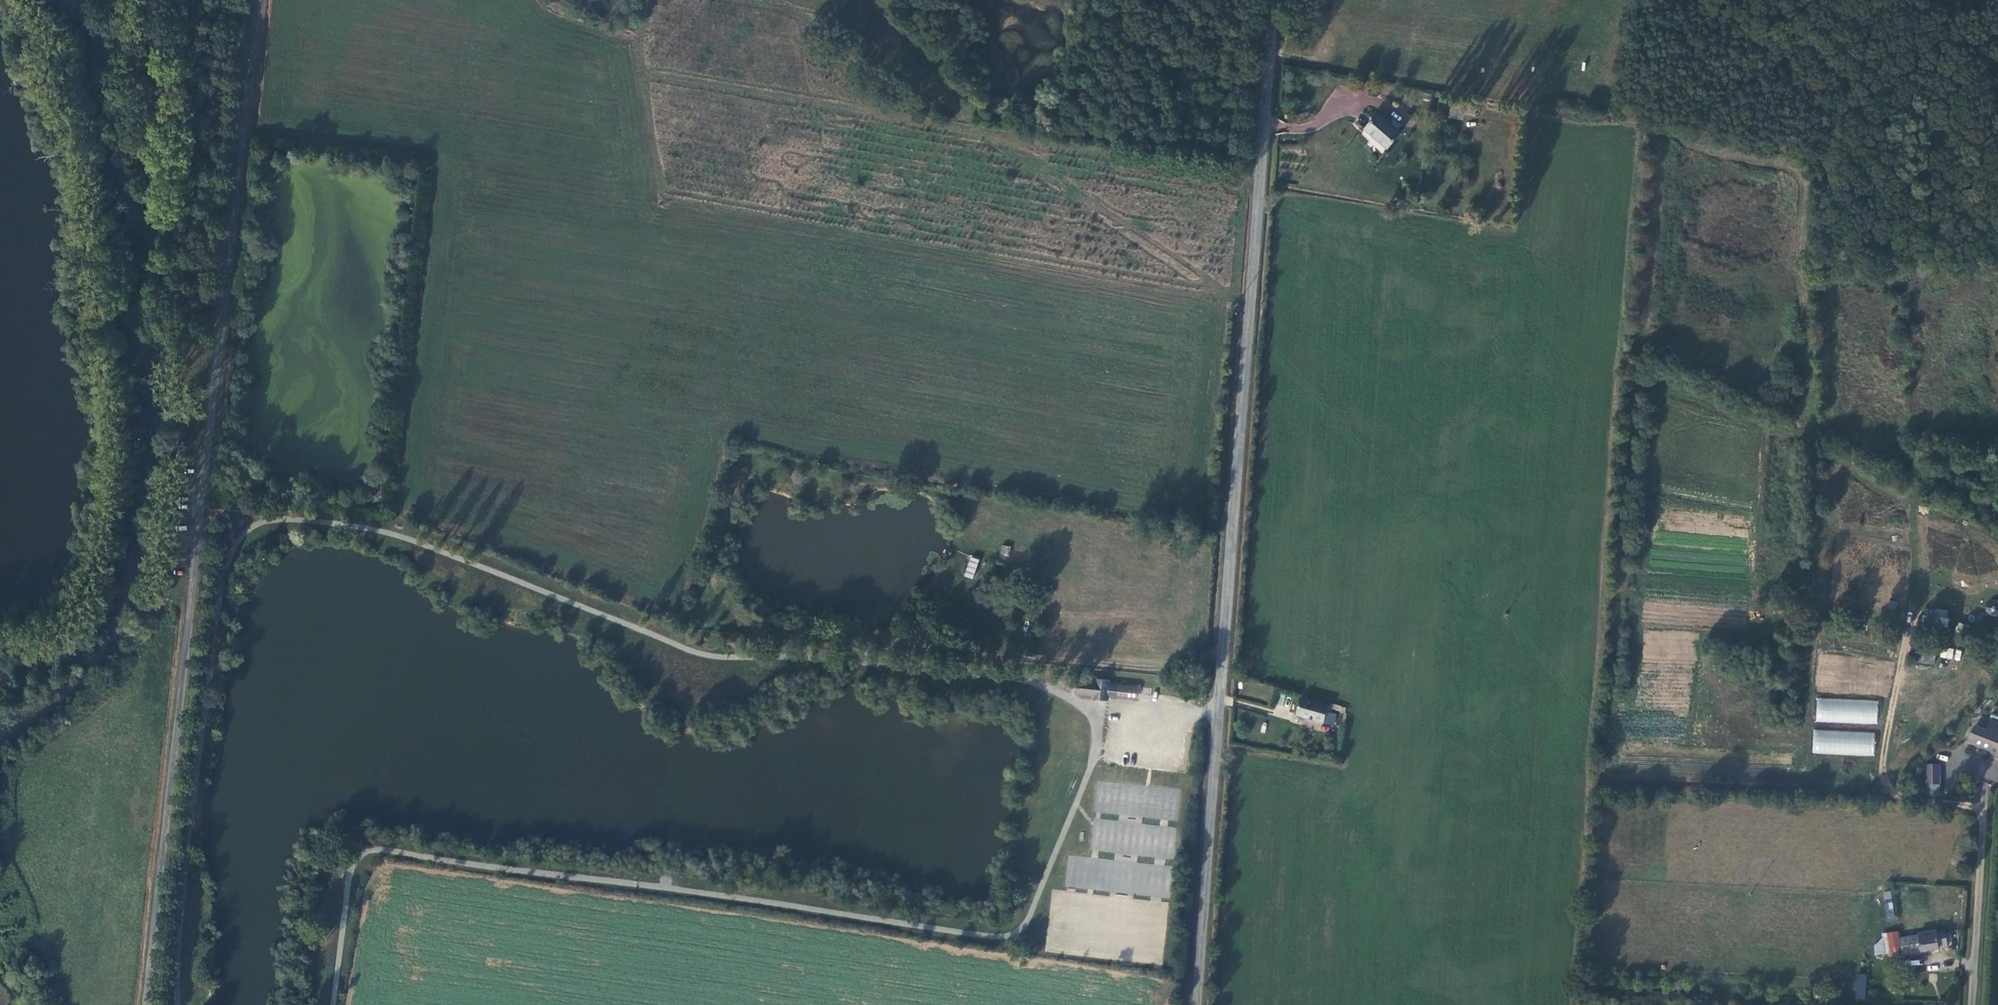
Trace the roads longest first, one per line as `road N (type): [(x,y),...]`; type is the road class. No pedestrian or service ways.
road 1 (unclassified): [(259,0),(145,1004)]
road 2 (unclassified): [(1270,0),(1198,1004)]
road 3 (unclassified): [(1972,1004),(1984,788)]

